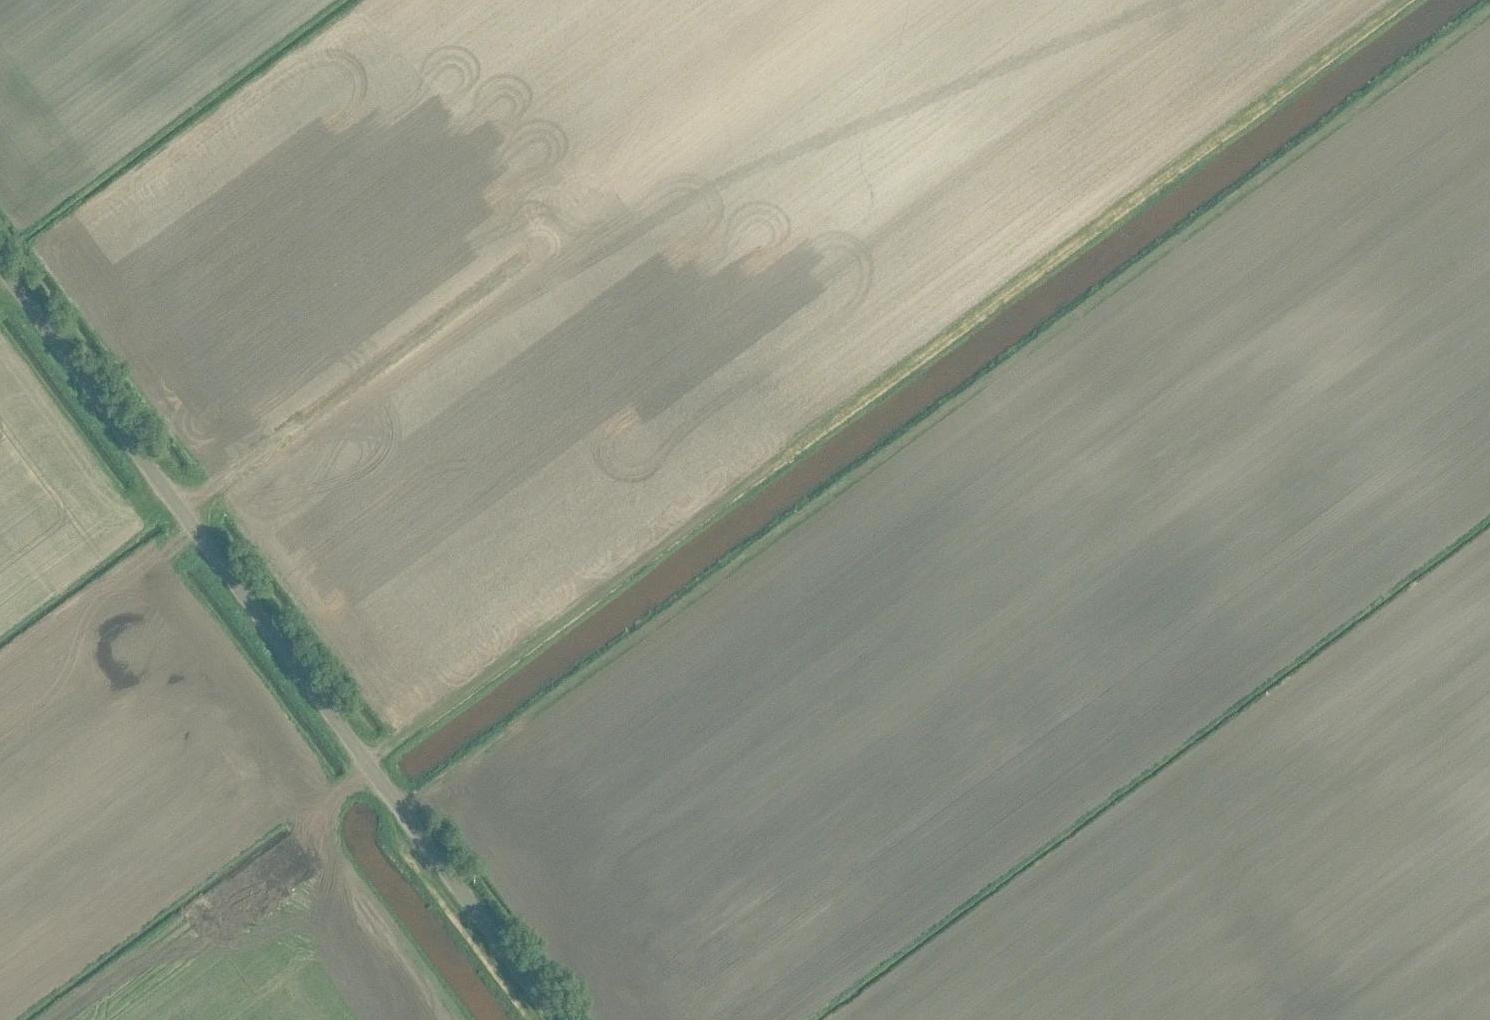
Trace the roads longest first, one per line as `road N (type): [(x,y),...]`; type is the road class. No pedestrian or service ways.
road 1 (unclassified): [(555,1019),(0,269)]

